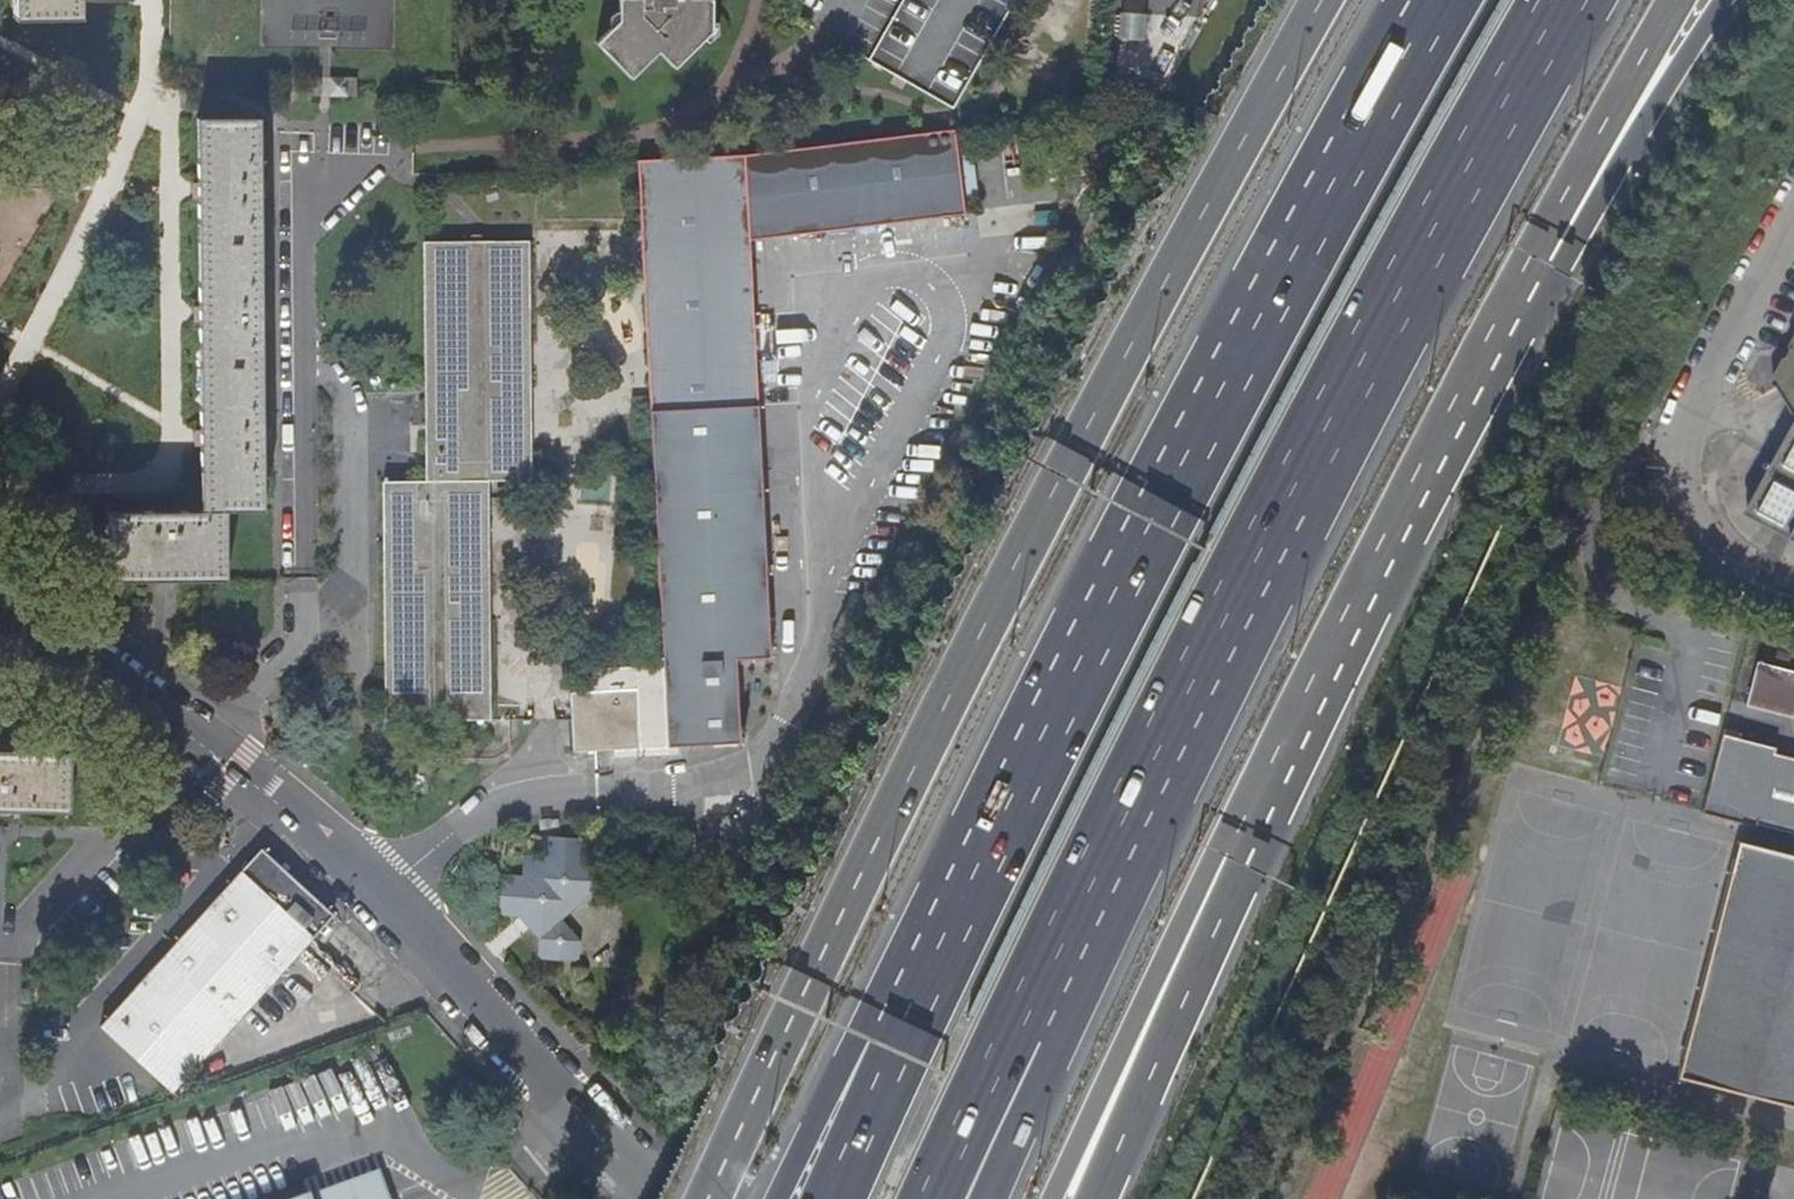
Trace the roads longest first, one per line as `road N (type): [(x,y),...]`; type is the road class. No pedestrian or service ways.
road 1 (trunk): [(1324,0),(1132,345),(908,780),(708,1198)]
road 2 (motorway): [(1431,0),(1270,288),(1072,678),(896,1050)]
road 3 (motorway): [(1033,991),(1369,341),(1558,0)]
road 4 (trunk): [(1260,810),(1536,272)]
road 5 (residential): [(0,610),(107,671),(195,737),(381,899)]
road 6 (residential): [(1793,599),(1741,576),(1713,553),(1680,492),(1676,454),(1707,370),(1793,219)]
road 7 (trunk): [(1055,1198),(1211,865),(1260,810)]
road 8 (motorway): [(1099,1198),(1260,810)]
road 9 (residential): [(381,899),(653,1198)]
road 10 (unclassified): [(743,777),(524,797),(409,870),(381,899)]
road 11 (primary): [(1536,272),(1586,232),(1722,0)]
road 12 (motorway): [(1536,272),(1677,0)]
road 13 (motorway): [(935,1198),(1033,991)]
road 14 (motorway): [(989,1198),(1001,1173),(1033,991)]
road 15 (motorway): [(896,1050),(841,1088),(784,1198)]
road 16 (motorway): [(896,1050),(833,1198)]

